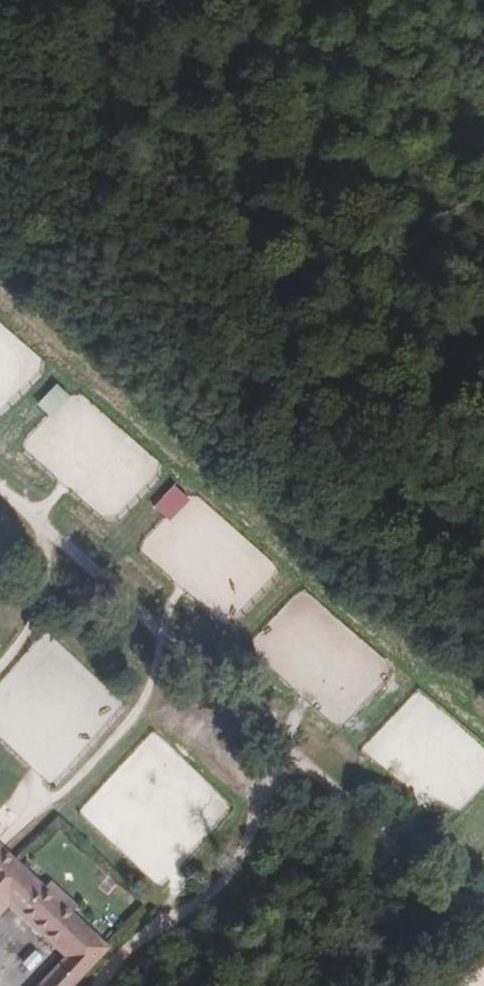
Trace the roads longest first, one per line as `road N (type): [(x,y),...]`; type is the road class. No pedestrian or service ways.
road 1 (track): [(0,499),(434,884),(483,907)]

